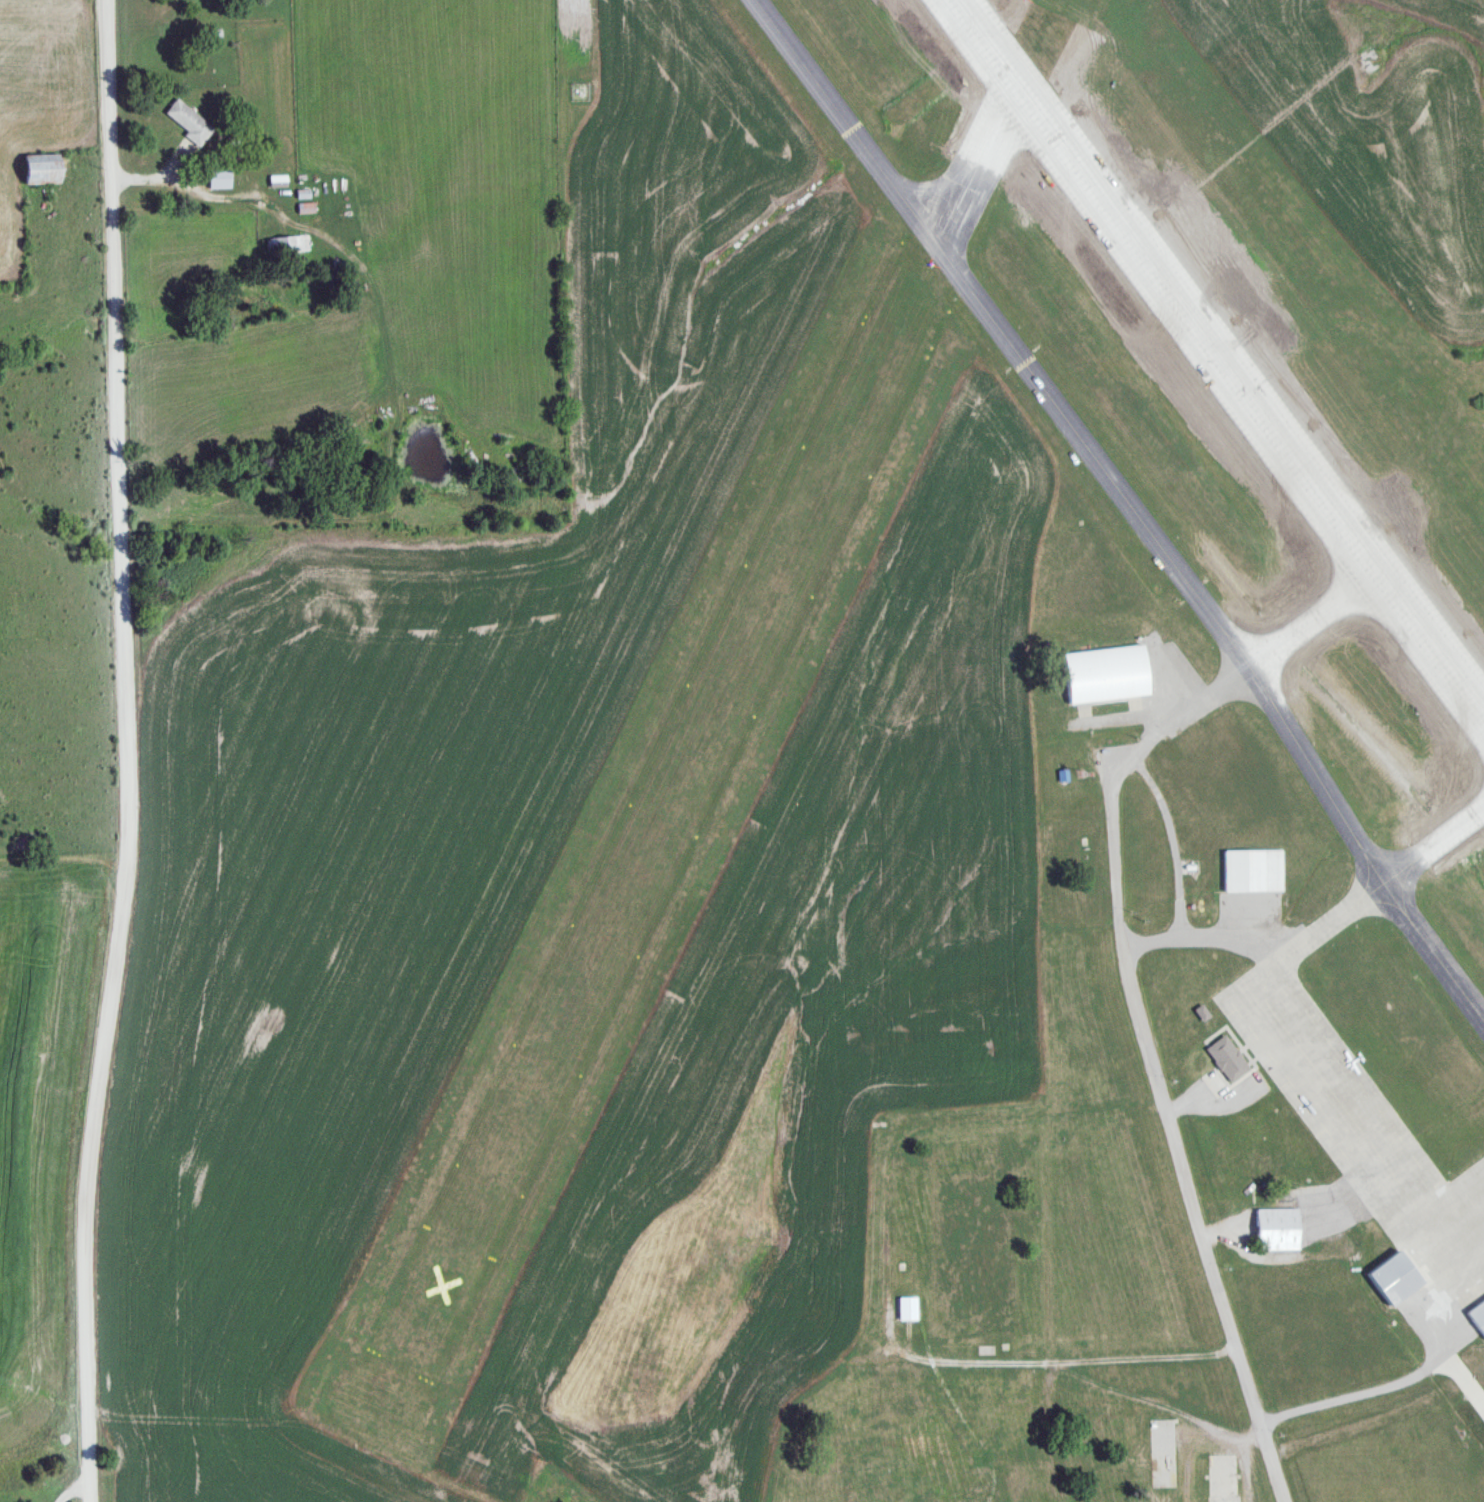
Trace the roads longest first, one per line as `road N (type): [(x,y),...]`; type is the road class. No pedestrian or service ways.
road 1 (residential): [(92,1501),(90,1251),(126,882),(109,0)]
road 2 (residential): [(1286,1501),(1126,952),(1118,782),(1162,732)]

